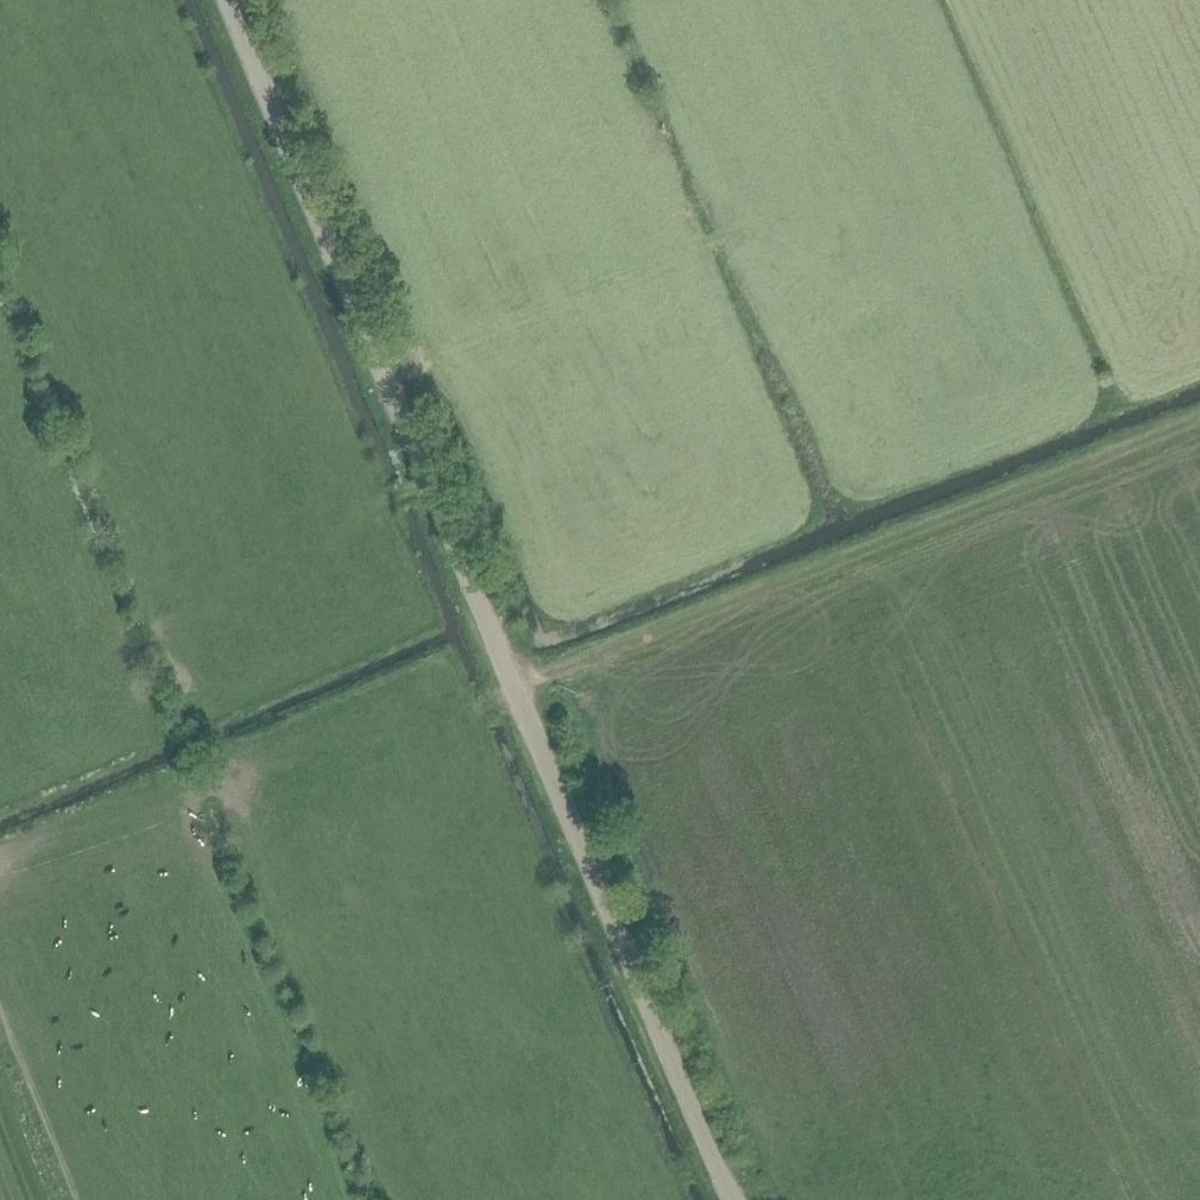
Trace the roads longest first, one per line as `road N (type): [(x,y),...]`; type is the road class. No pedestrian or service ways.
road 1 (unclassified): [(744,1199),(227,0)]

